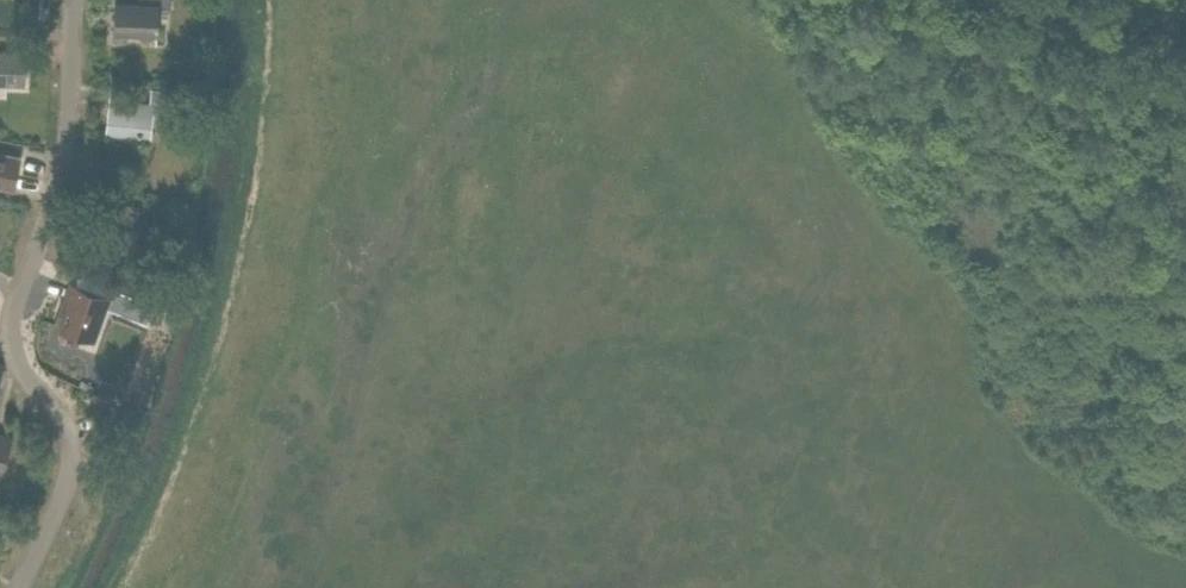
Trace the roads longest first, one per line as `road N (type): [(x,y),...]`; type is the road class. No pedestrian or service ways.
road 1 (residential): [(18,587),(70,463),(66,435),(20,365),(9,321),(59,173),(71,0)]

